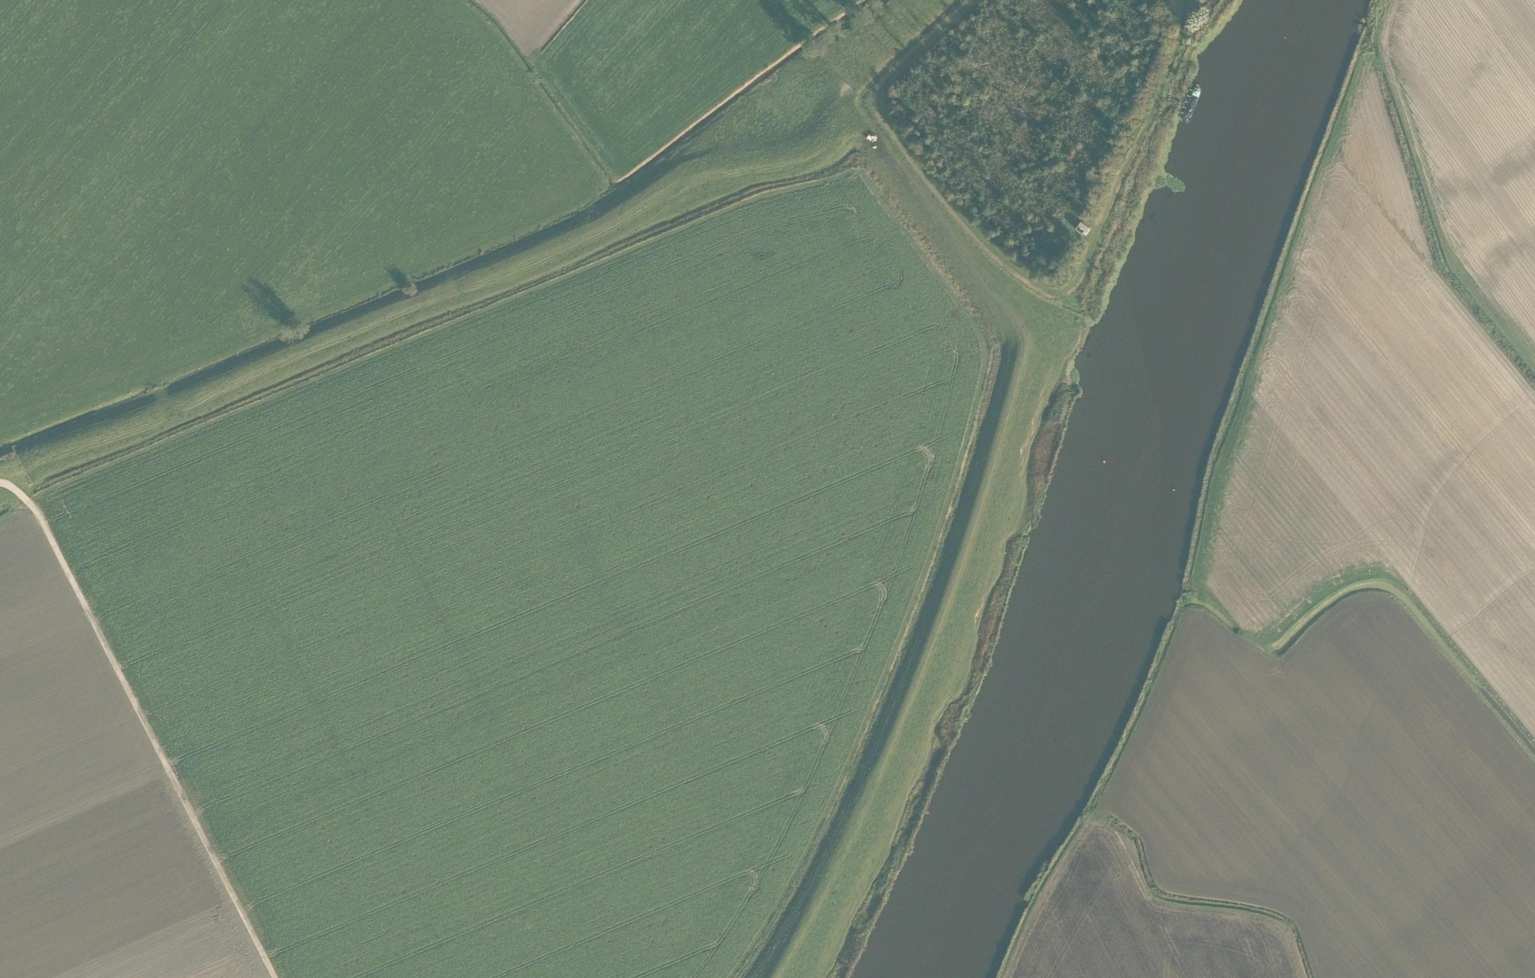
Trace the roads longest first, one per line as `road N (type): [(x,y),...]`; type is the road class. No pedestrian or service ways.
road 1 (track): [(276,977),(35,506),(0,483)]

